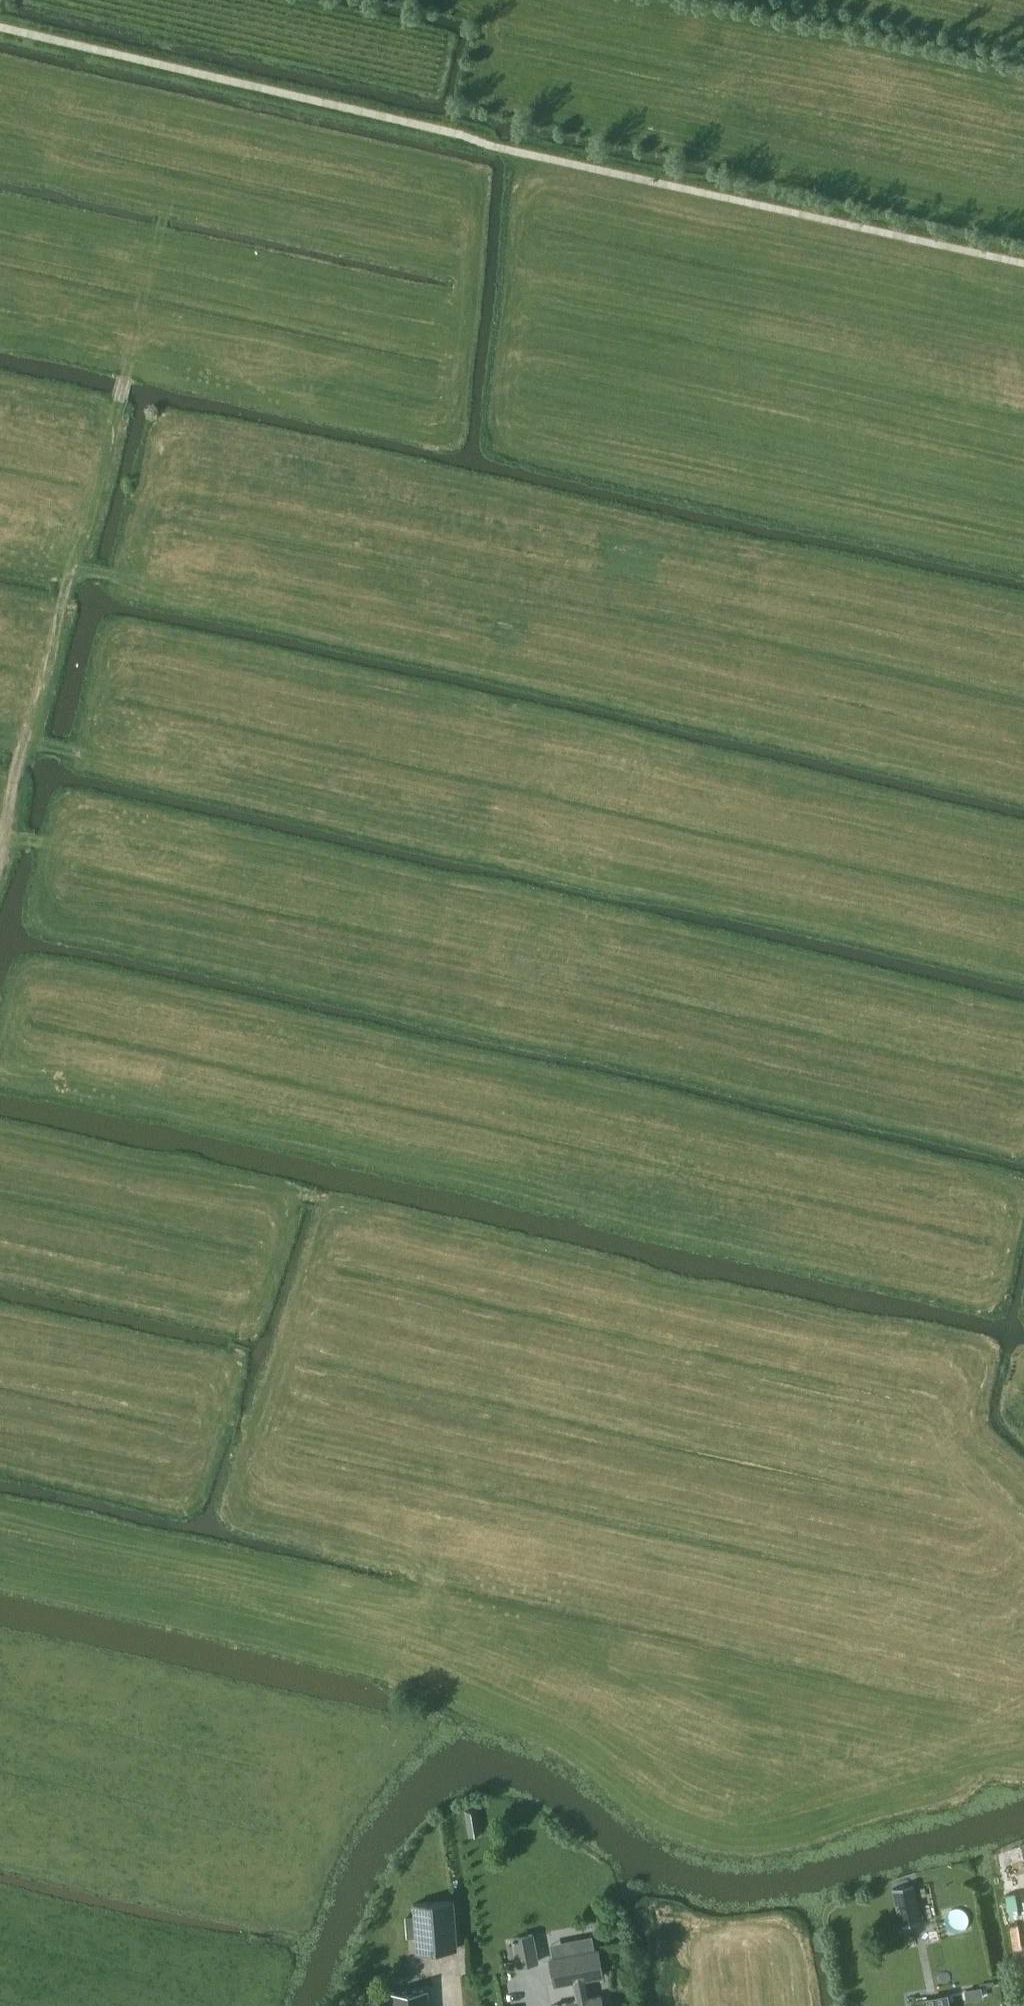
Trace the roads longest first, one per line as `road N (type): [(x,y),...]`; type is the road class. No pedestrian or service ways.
road 1 (track): [(0,839),(171,206)]

